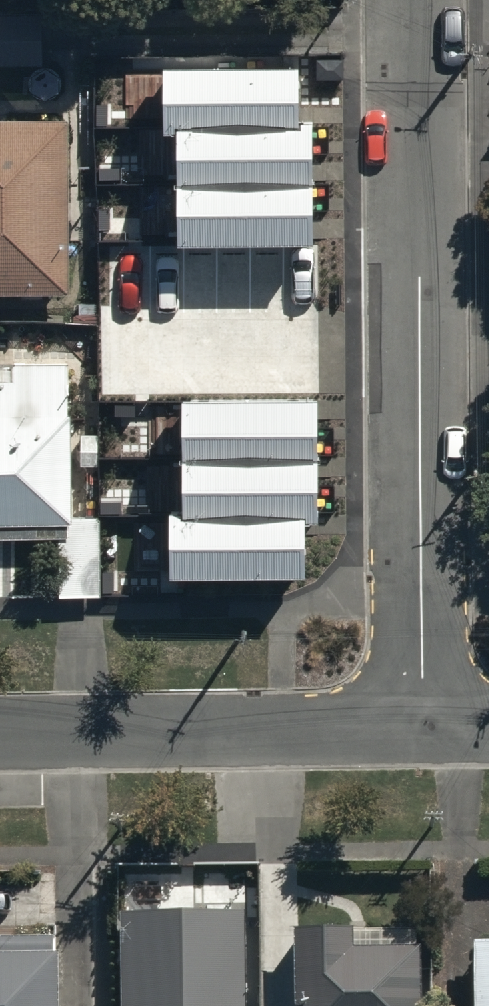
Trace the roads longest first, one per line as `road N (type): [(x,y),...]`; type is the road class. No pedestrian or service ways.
road 1 (residential): [(418,0),(423,726)]
road 2 (residential): [(423,726),(0,731)]

